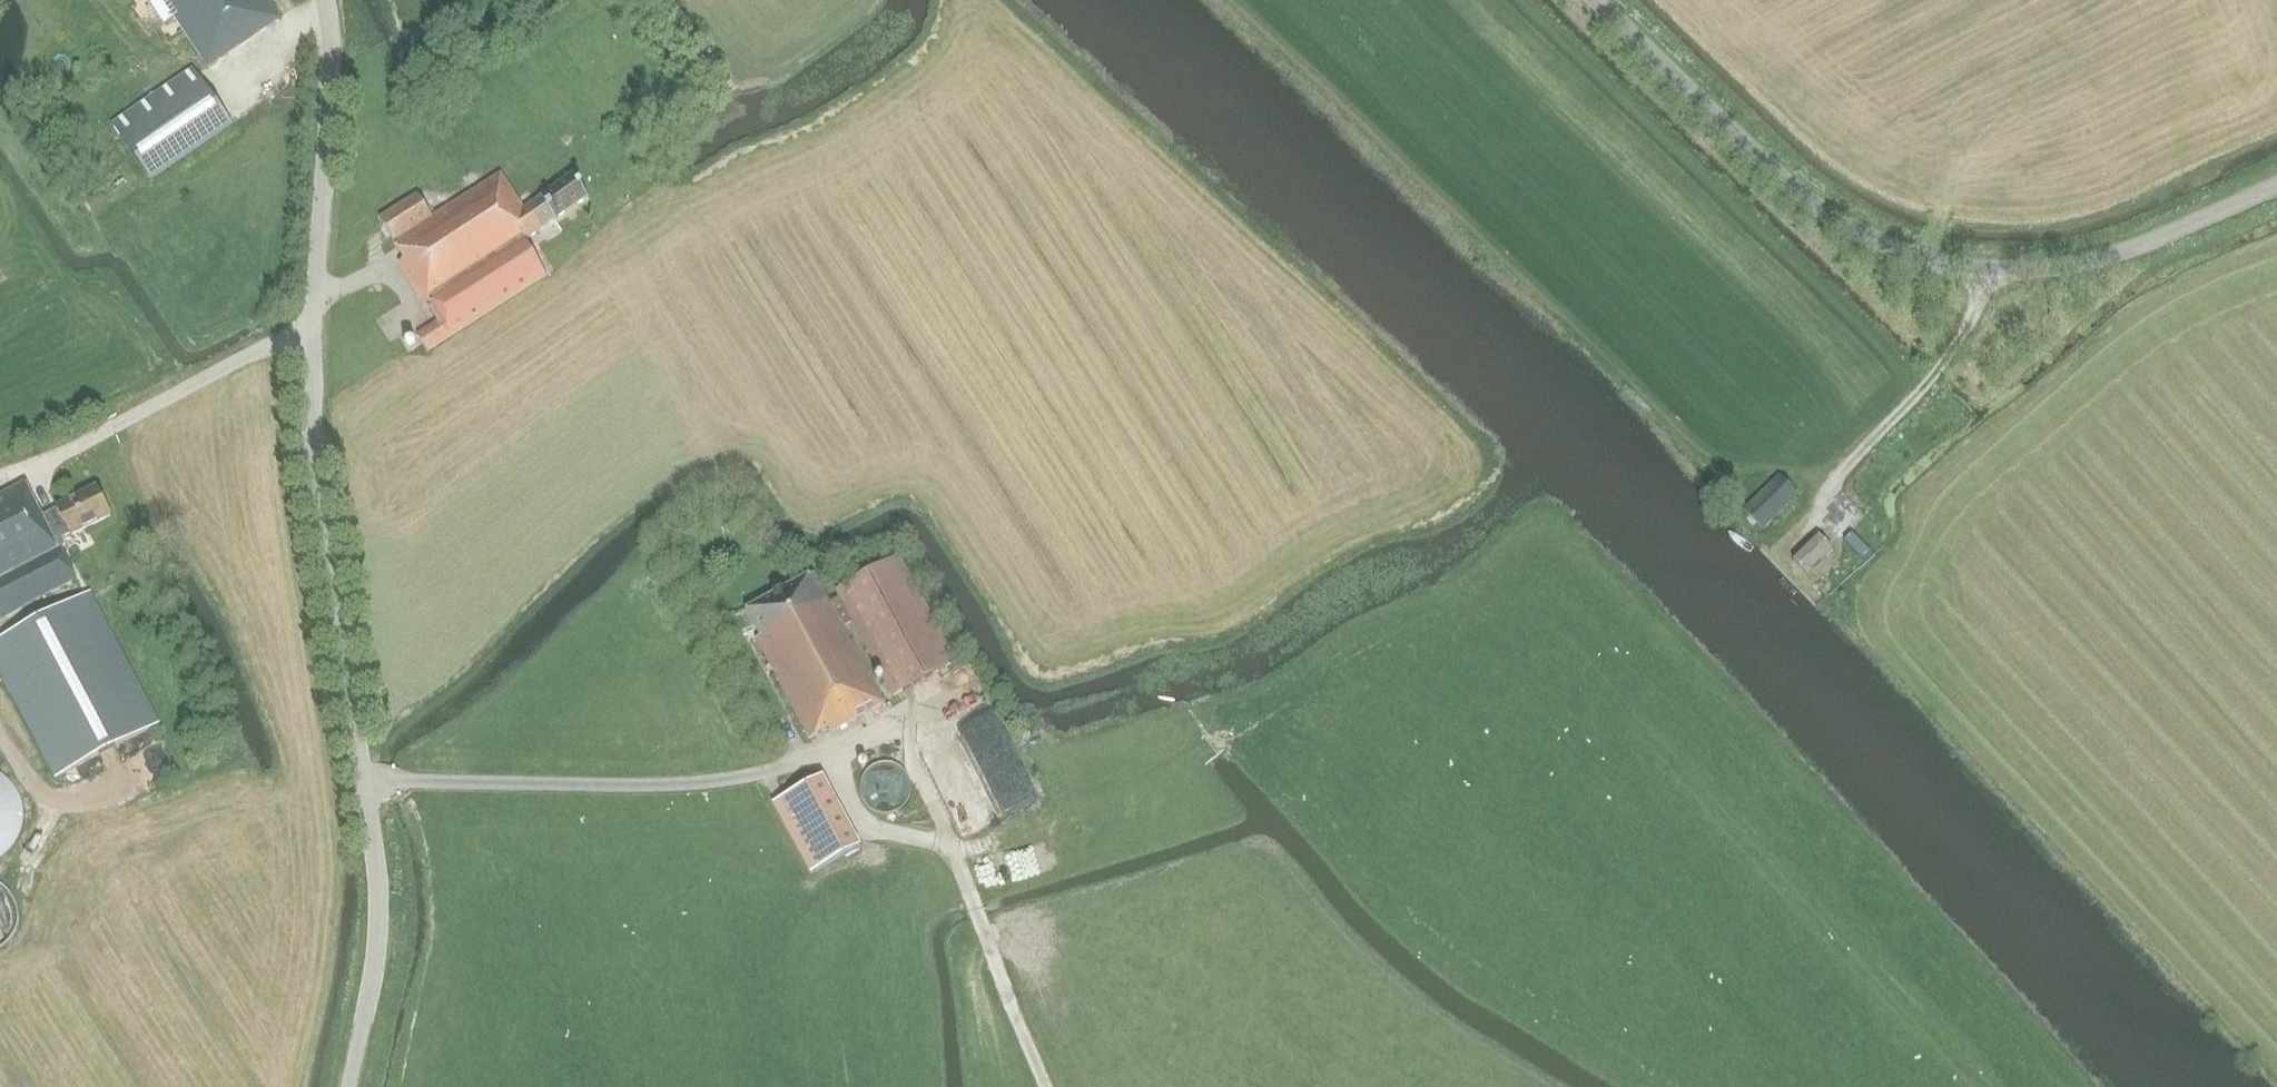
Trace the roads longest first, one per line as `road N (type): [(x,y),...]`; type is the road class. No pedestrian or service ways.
road 1 (tertiary): [(349,1086),(380,923),(313,461),(313,341),(333,74),(325,0)]
road 2 (tertiary): [(2276,186),(2082,263),(2021,269),(1934,259),(1875,239),(1804,194),(1597,0)]
road 3 (track): [(904,724),(1049,1086)]

